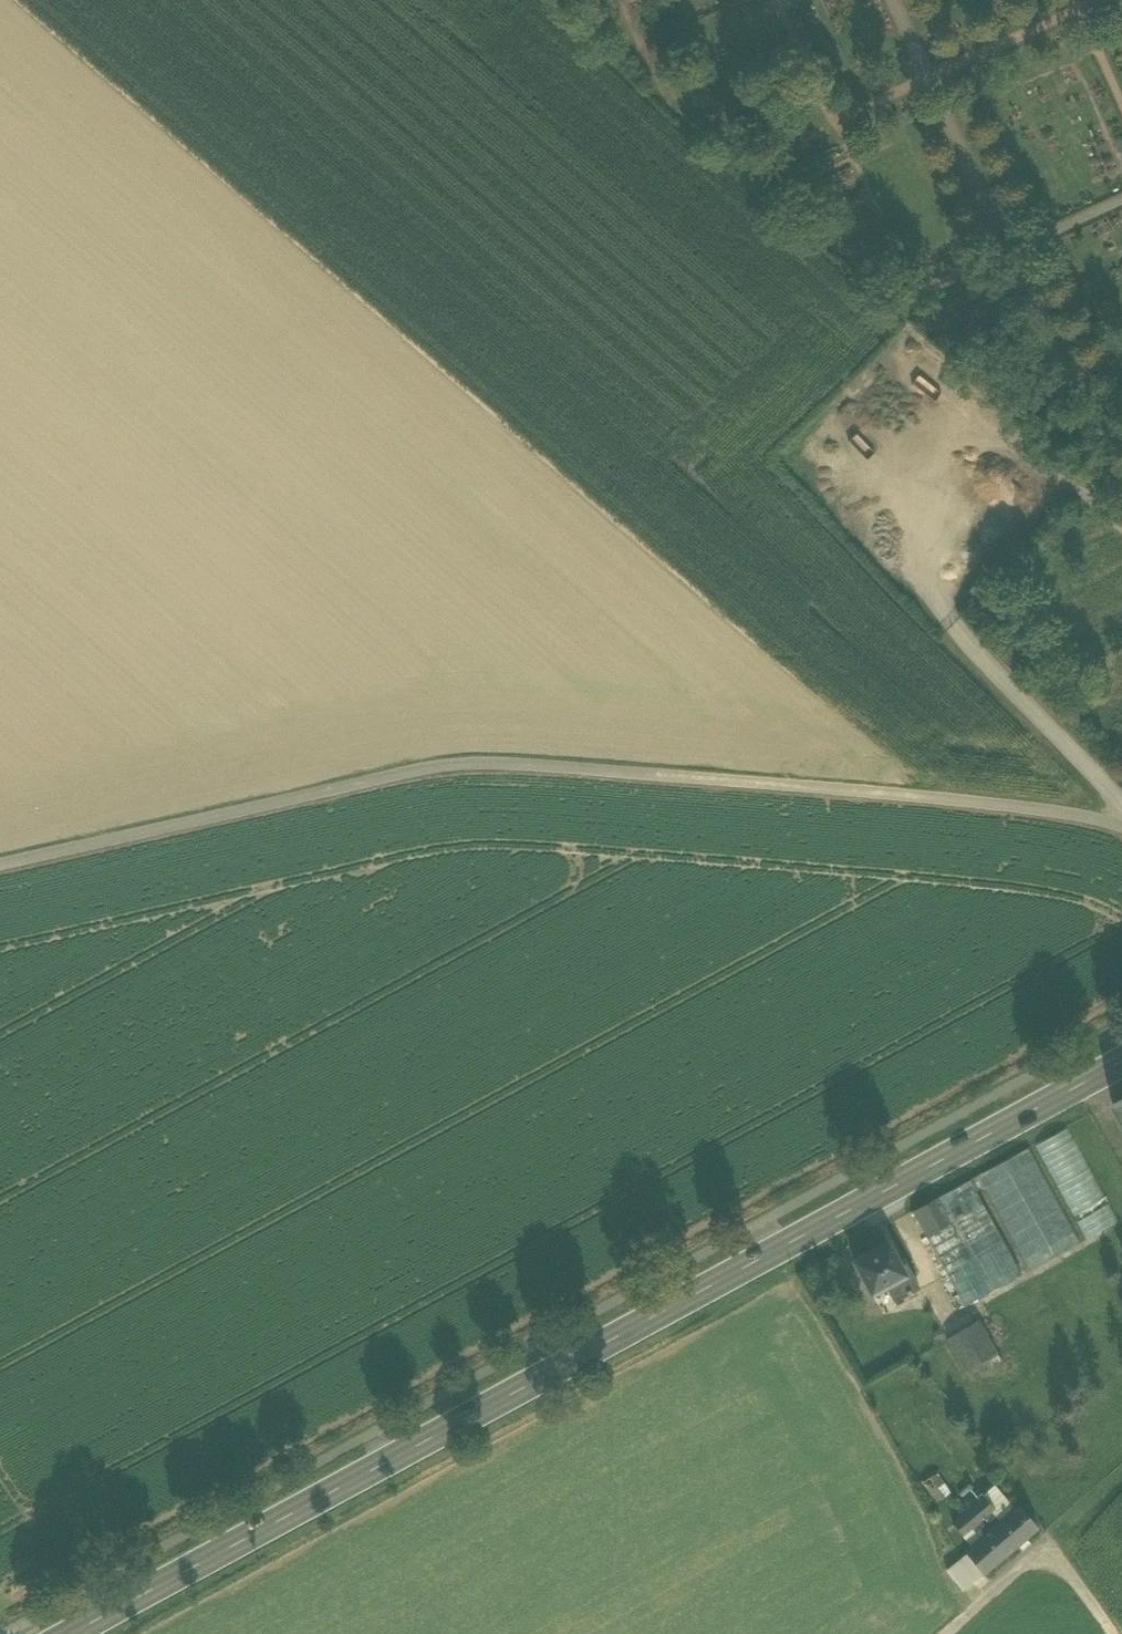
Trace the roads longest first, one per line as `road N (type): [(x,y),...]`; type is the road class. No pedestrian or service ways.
road 1 (tertiary): [(1121,1068),(71,1633)]
road 2 (unclassified): [(0,866),(450,763),(868,791),(1121,820)]
road 3 (track): [(945,1633),(1042,1547),(1110,1633)]

